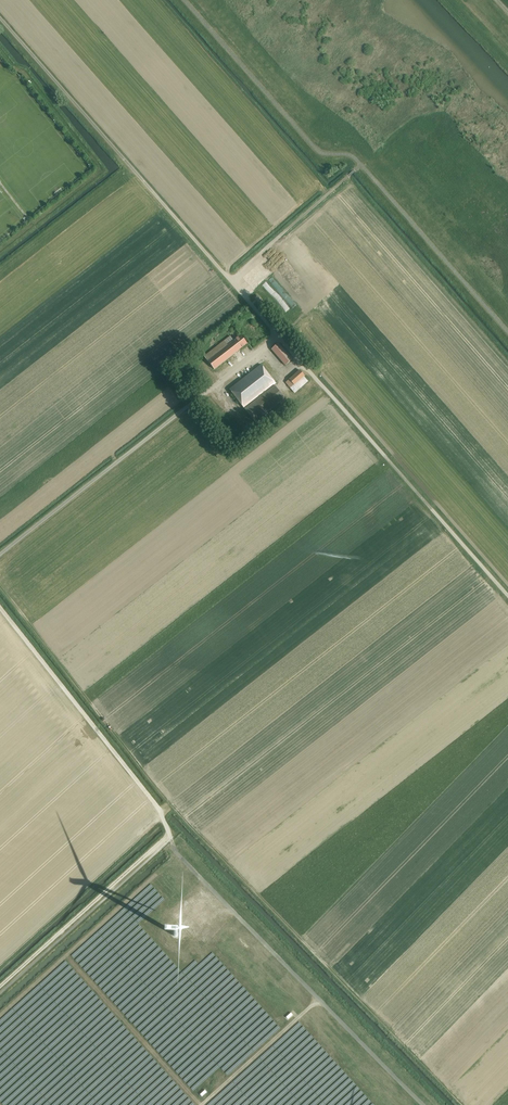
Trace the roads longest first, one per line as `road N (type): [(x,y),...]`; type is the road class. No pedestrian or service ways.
road 1 (track): [(507,596),(0,19)]
road 2 (unclassified): [(0,554),(277,336)]
road 3 (track): [(172,839),(157,806),(0,608)]
road 4 (track): [(0,986),(169,834)]
road 5 (track): [(69,959),(200,1104)]
road 6 (track): [(201,1104),(319,999)]
road 7 (track): [(231,280),(348,176)]

